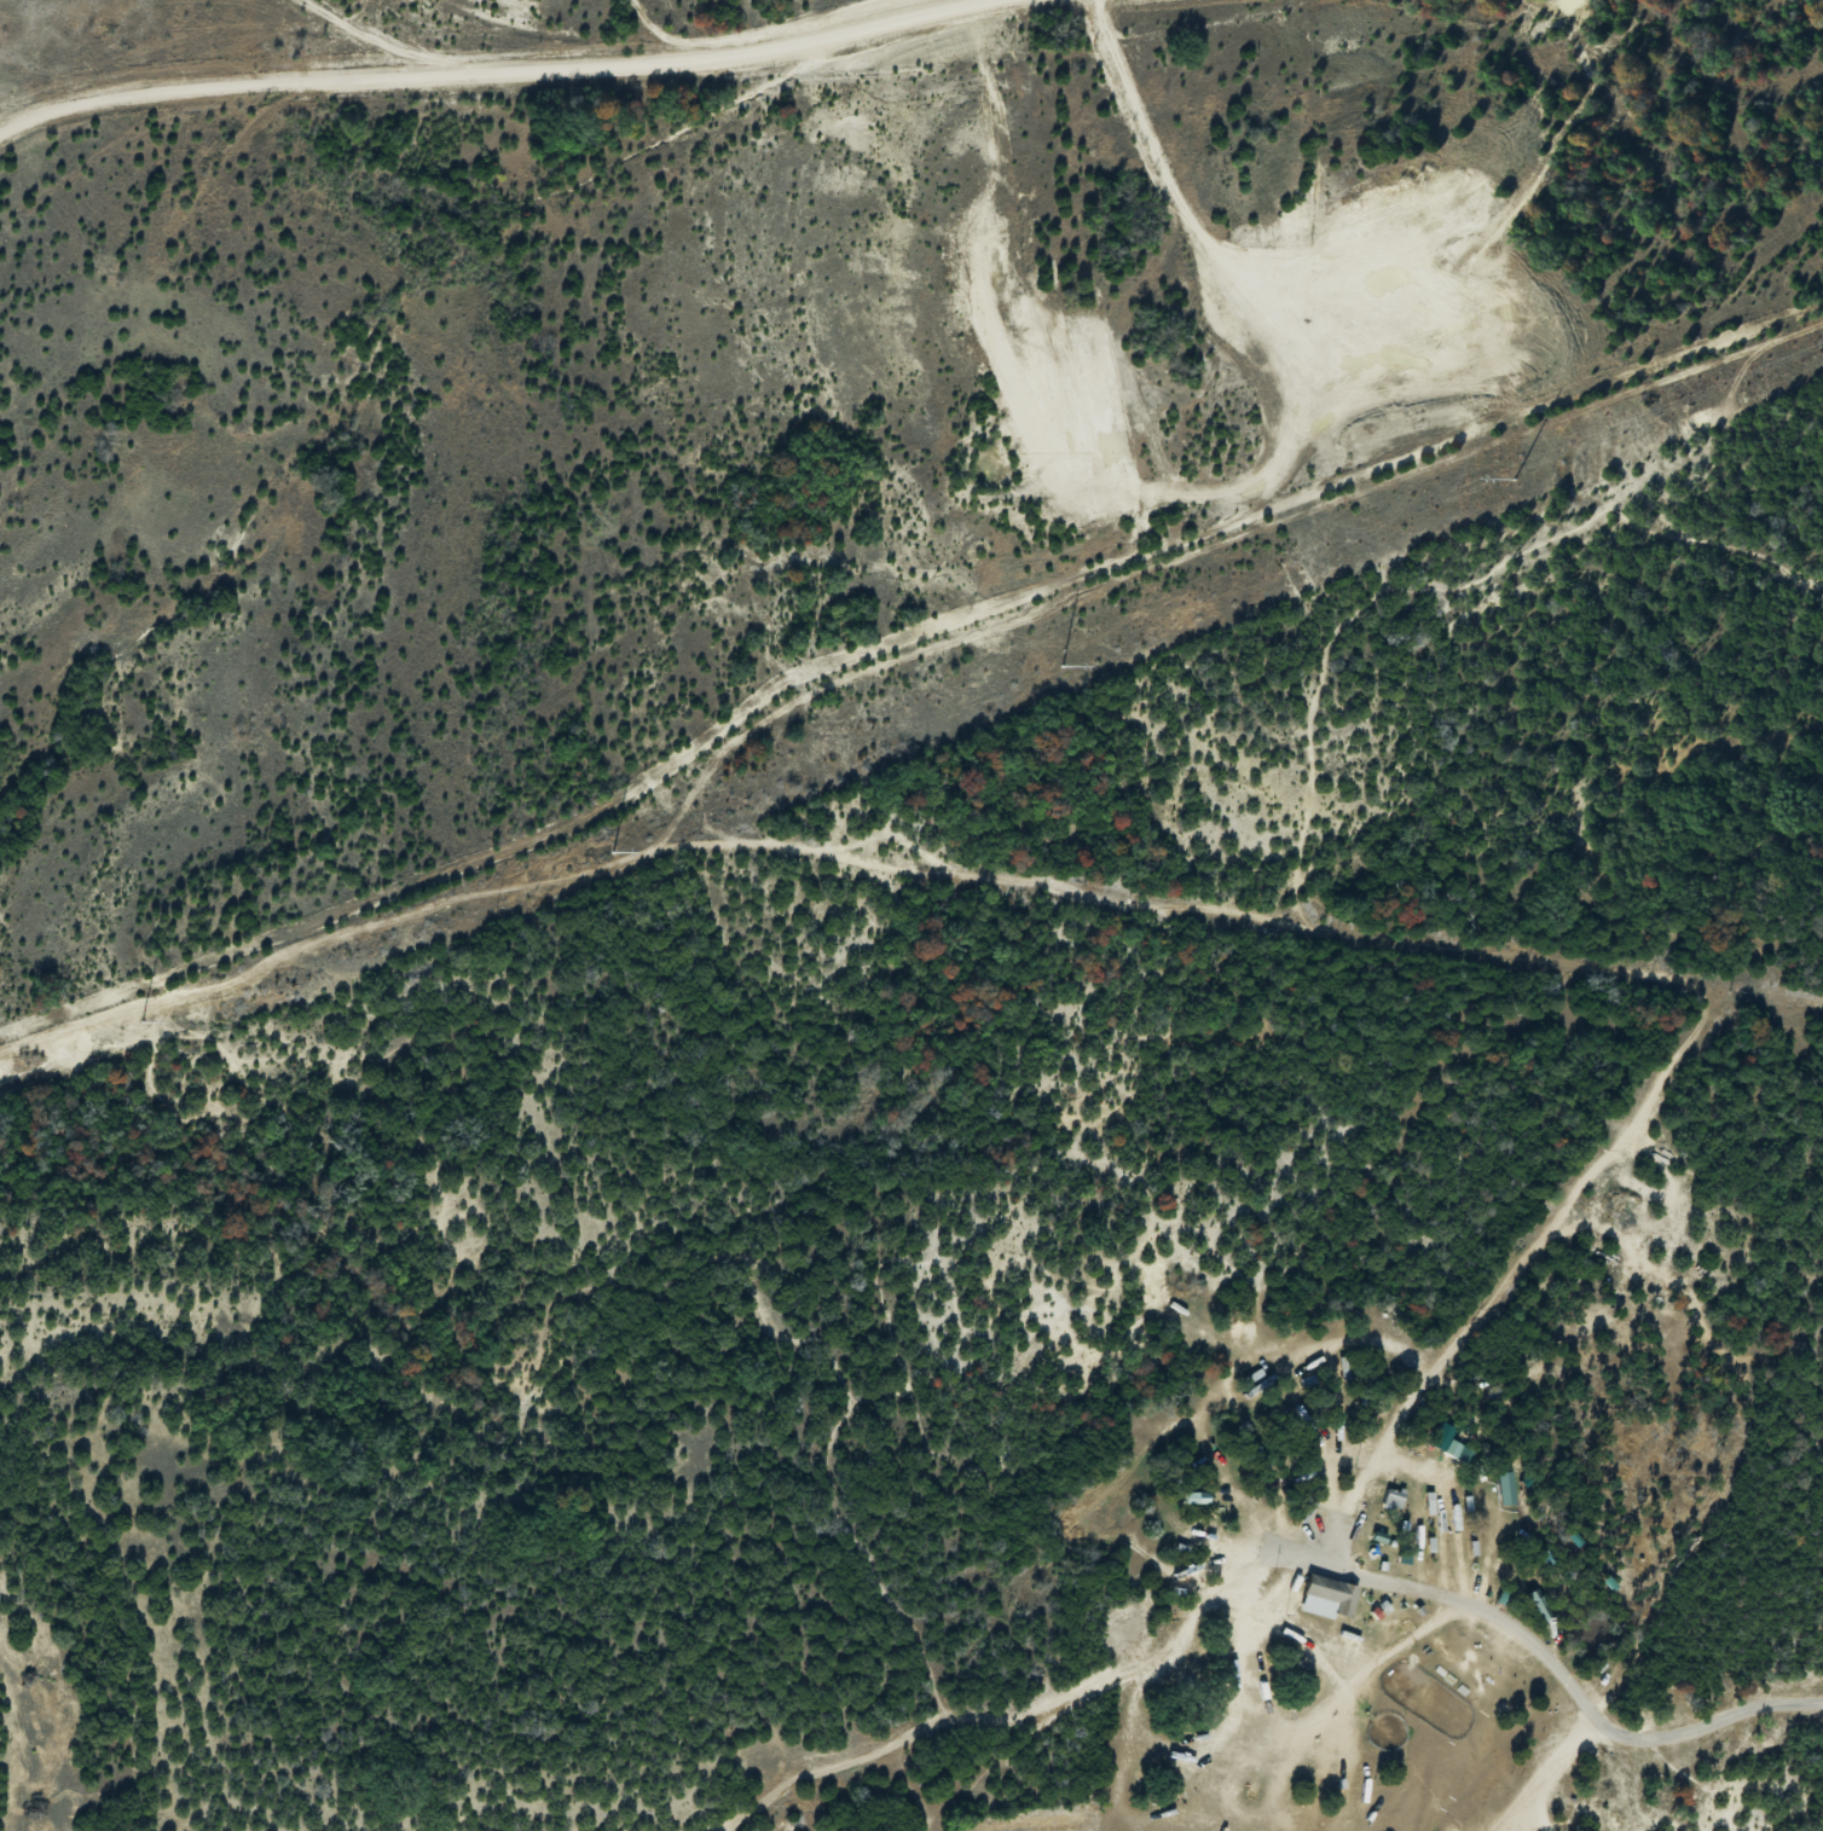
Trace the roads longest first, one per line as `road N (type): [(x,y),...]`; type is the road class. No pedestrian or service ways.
road 1 (track): [(952,0),(754,47),(529,73),(207,83),(31,109),(0,129)]

